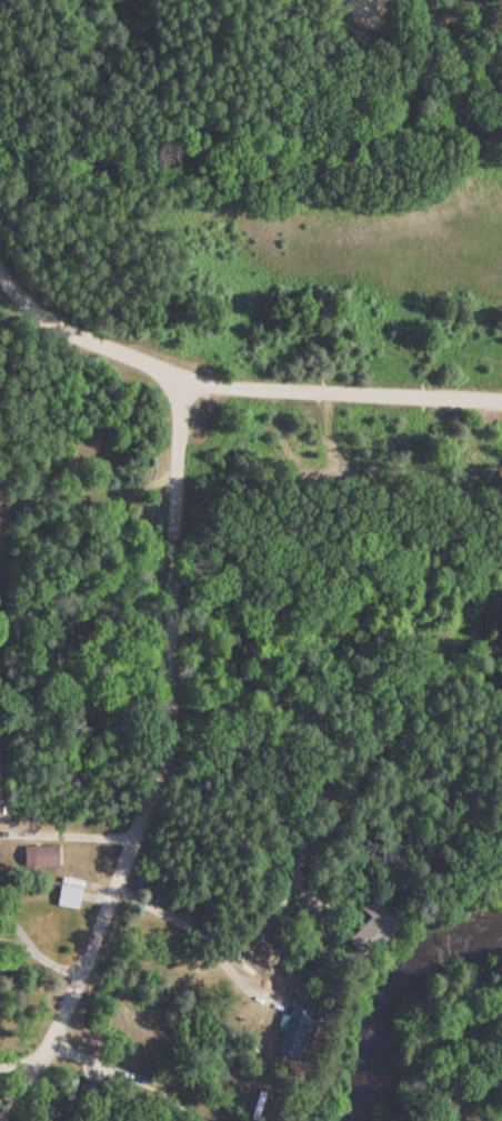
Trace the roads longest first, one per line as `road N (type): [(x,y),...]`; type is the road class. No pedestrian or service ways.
road 1 (residential): [(183,382),(168,725),(153,792),(50,1042),(1,1120)]
road 2 (residential): [(501,379),(183,382),(37,308),(0,268)]

